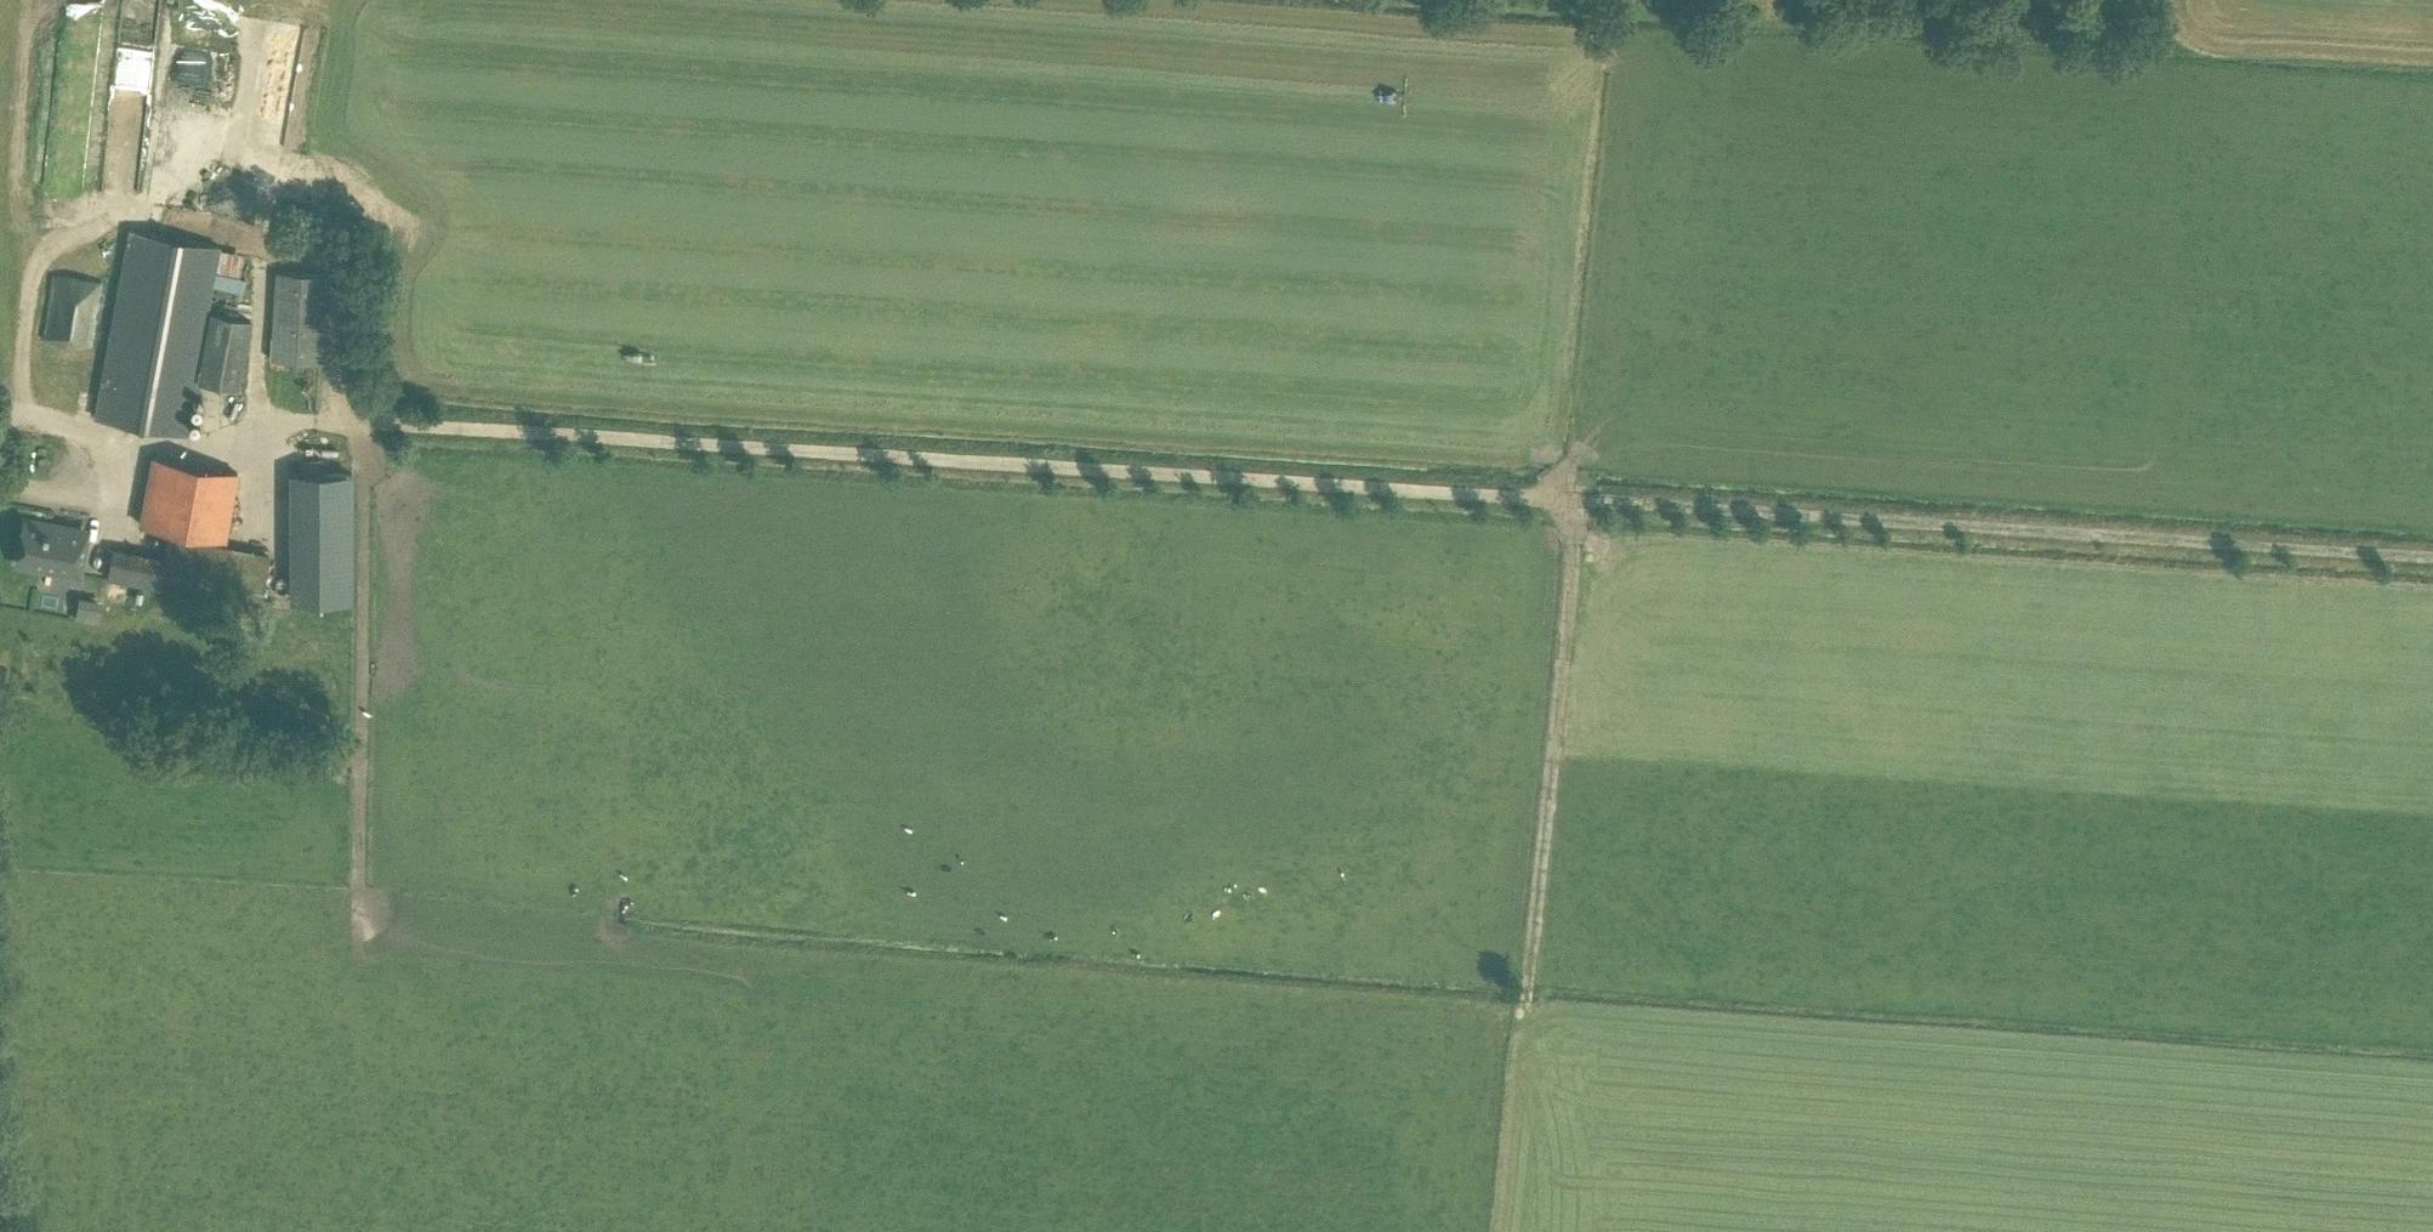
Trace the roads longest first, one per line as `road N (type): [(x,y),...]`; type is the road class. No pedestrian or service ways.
road 1 (track): [(2432,551),(242,413),(208,444),(121,440),(0,417)]

